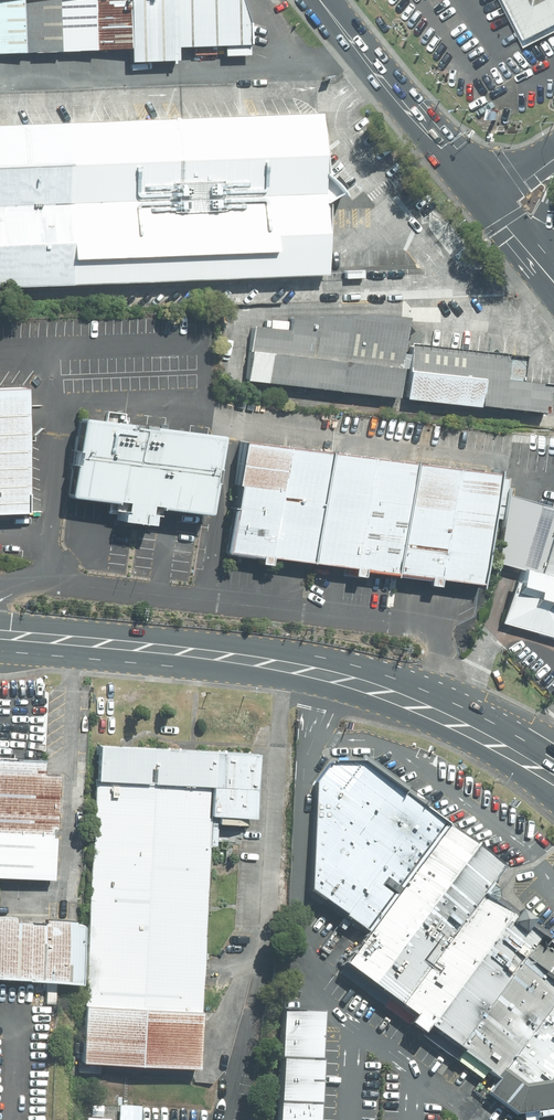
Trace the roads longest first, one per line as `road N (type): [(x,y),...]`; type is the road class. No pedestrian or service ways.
road 1 (secondary): [(500,742),(336,677),(0,633)]
road 2 (secondary): [(318,0),(485,198)]

